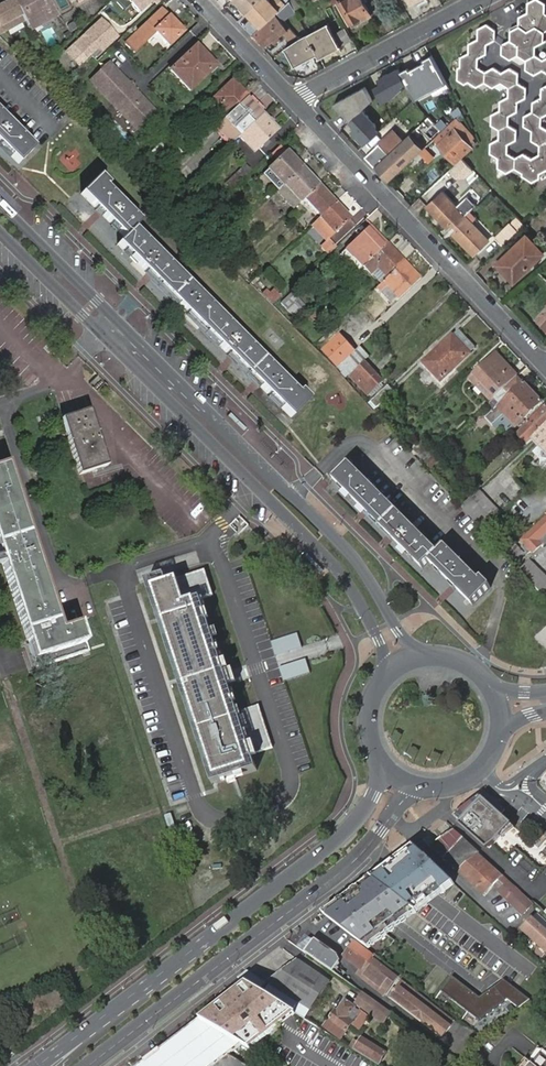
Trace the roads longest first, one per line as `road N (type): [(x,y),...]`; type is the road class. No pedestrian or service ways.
road 1 (tertiary): [(432,654),(398,631),(339,541),(113,320)]
road 2 (tertiary): [(102,332),(350,584),(379,640),(381,682)]
road 3 (secondary): [(89,1065),(336,876),(417,787)]
road 4 (residential): [(294,99),(545,369)]
road 5 (secondary): [(382,764),(374,795),(347,829),(159,975)]
road 6 (residential): [(294,99),(480,0)]
road 7 (tertiary): [(113,320),(0,206)]
road 8 (secondary): [(159,975),(38,1065)]
road 9 (tertiary): [(0,232),(102,332)]
road 10 (residential): [(198,0),(294,99)]
road 11 (secondary): [(159,975),(122,1018),(62,1065)]

